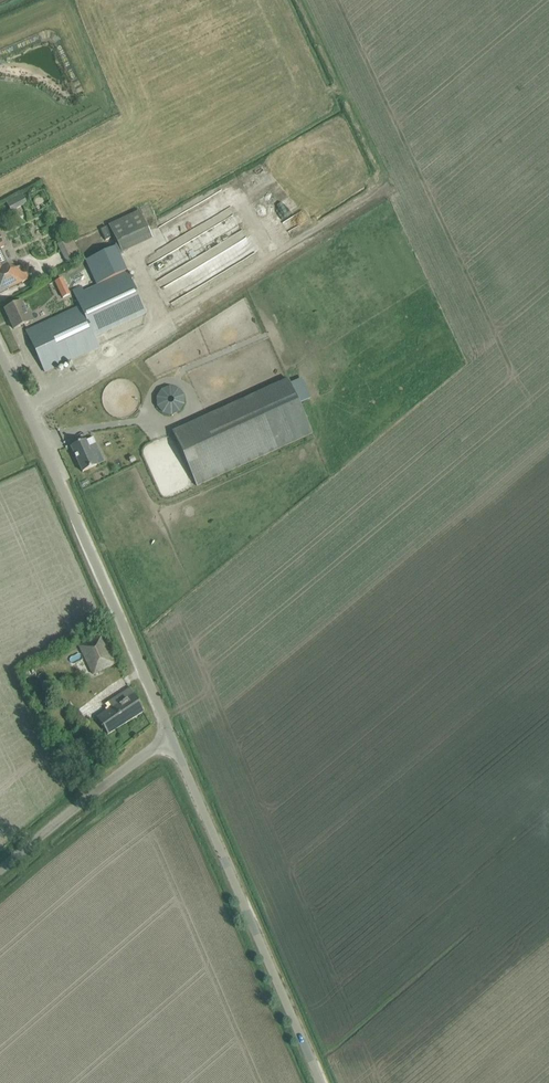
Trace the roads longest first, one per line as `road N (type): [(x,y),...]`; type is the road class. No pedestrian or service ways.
road 1 (unclassified): [(171,735),(0,354)]
road 2 (unclassified): [(321,1082),(171,735)]
road 3 (unclassified): [(0,872),(171,735)]

